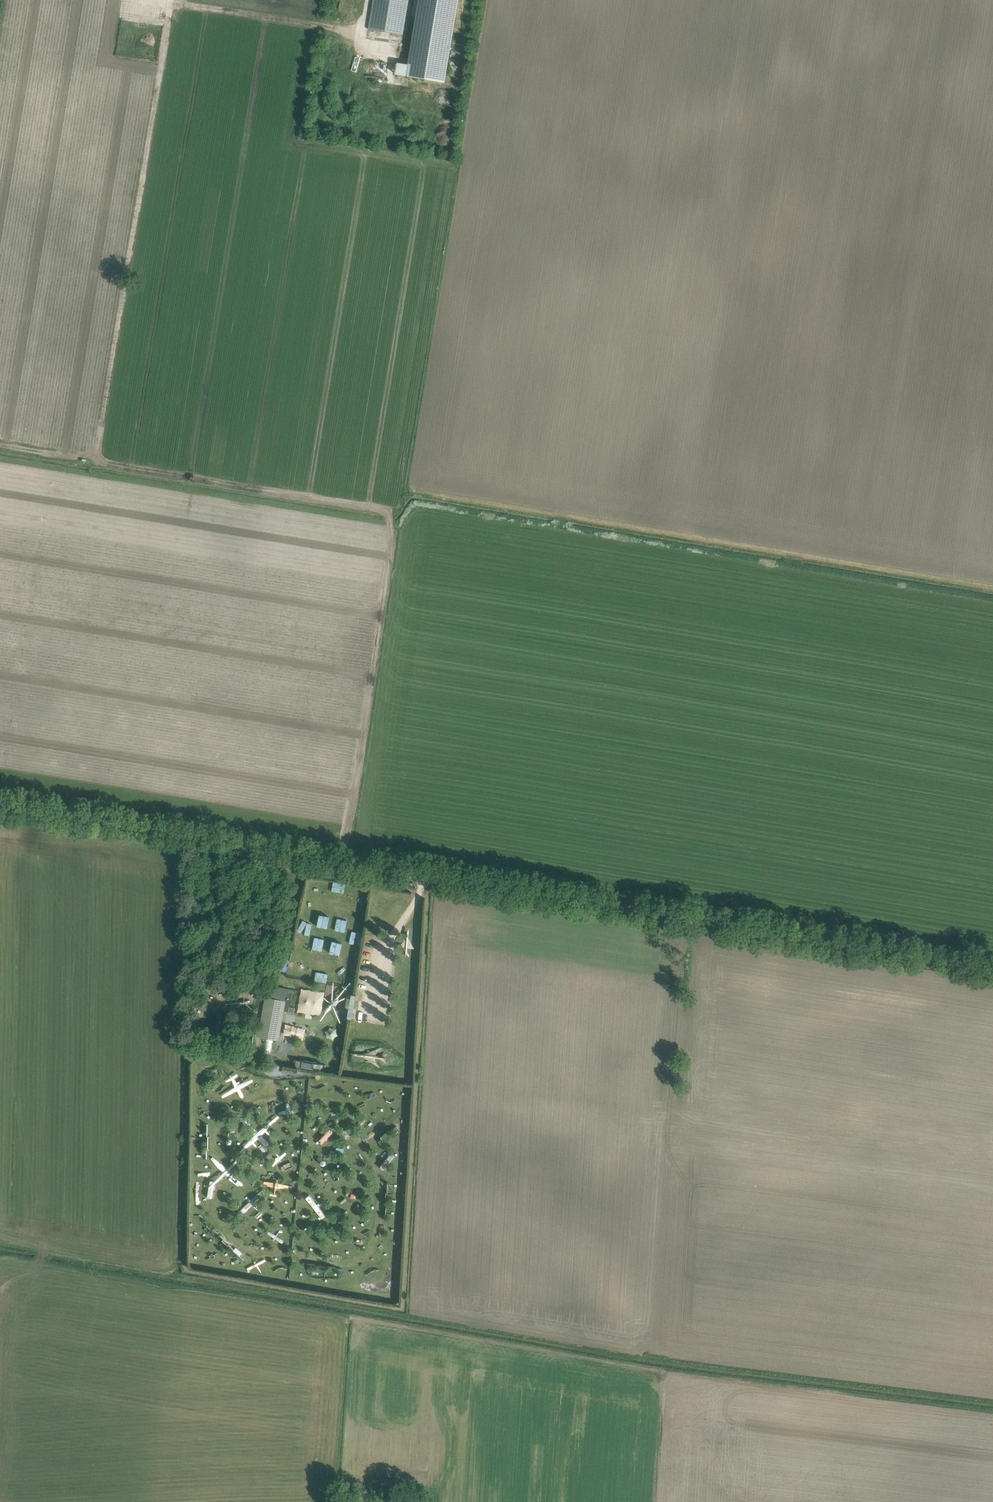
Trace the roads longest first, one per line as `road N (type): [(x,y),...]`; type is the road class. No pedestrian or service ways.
road 1 (unclassified): [(992,968),(0,805)]
road 2 (track): [(99,445),(171,0)]

